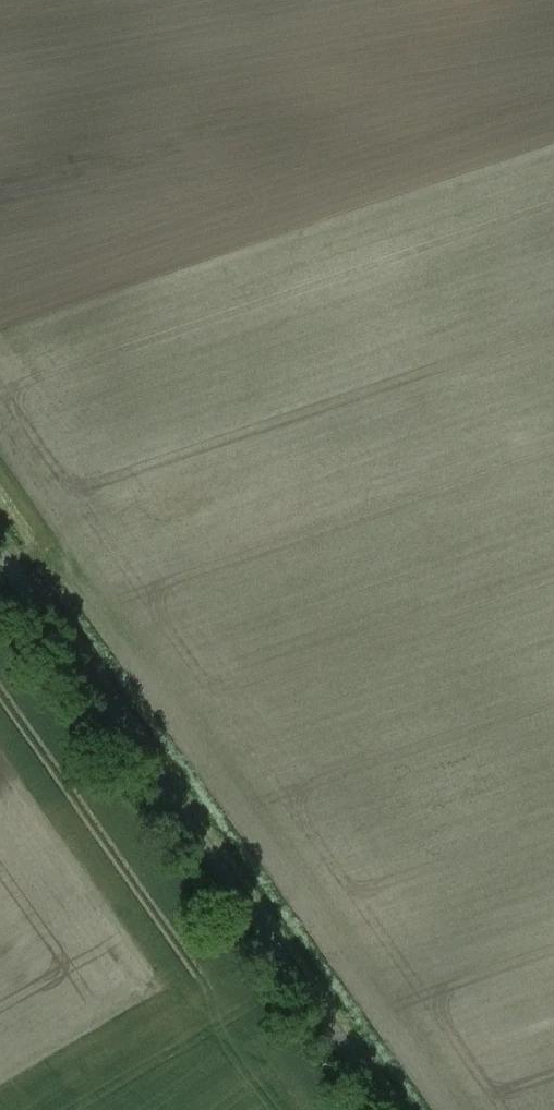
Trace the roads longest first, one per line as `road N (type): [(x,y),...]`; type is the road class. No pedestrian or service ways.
road 1 (unclassified): [(0,570),(386,1109)]

